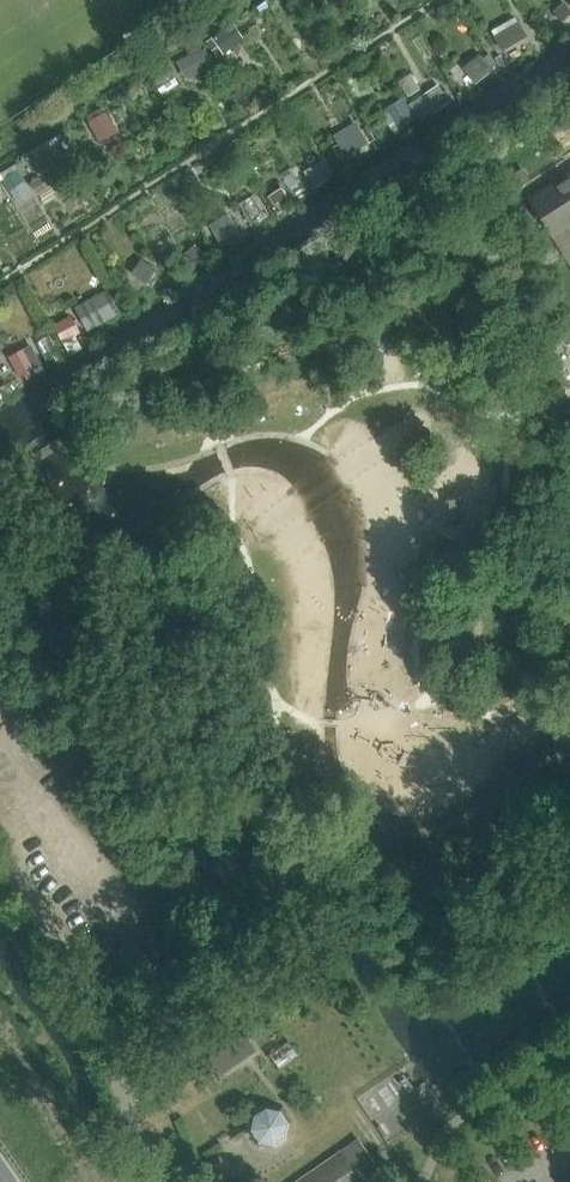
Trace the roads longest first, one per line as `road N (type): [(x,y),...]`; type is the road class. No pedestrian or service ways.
road 1 (unclassified): [(126,1181),(128,1121),(105,1043),(0,858)]

